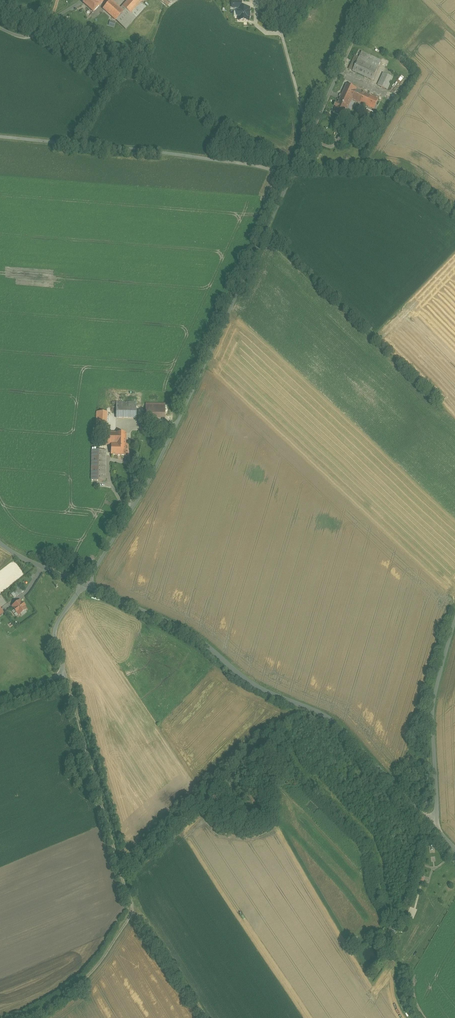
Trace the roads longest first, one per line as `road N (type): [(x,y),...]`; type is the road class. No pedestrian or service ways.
road 1 (track): [(378,0),(317,129),(305,131),(291,173),(0,137)]
road 2 (unclassified): [(291,173),(157,465),(83,584)]
road 3 (unclassified): [(83,584),(179,626),(262,688),(334,721),(433,823)]
road 4 (unclassified): [(454,620),(434,696),(433,823)]
road 5 (unclassified): [(83,584),(56,628),(65,674),(0,700)]

